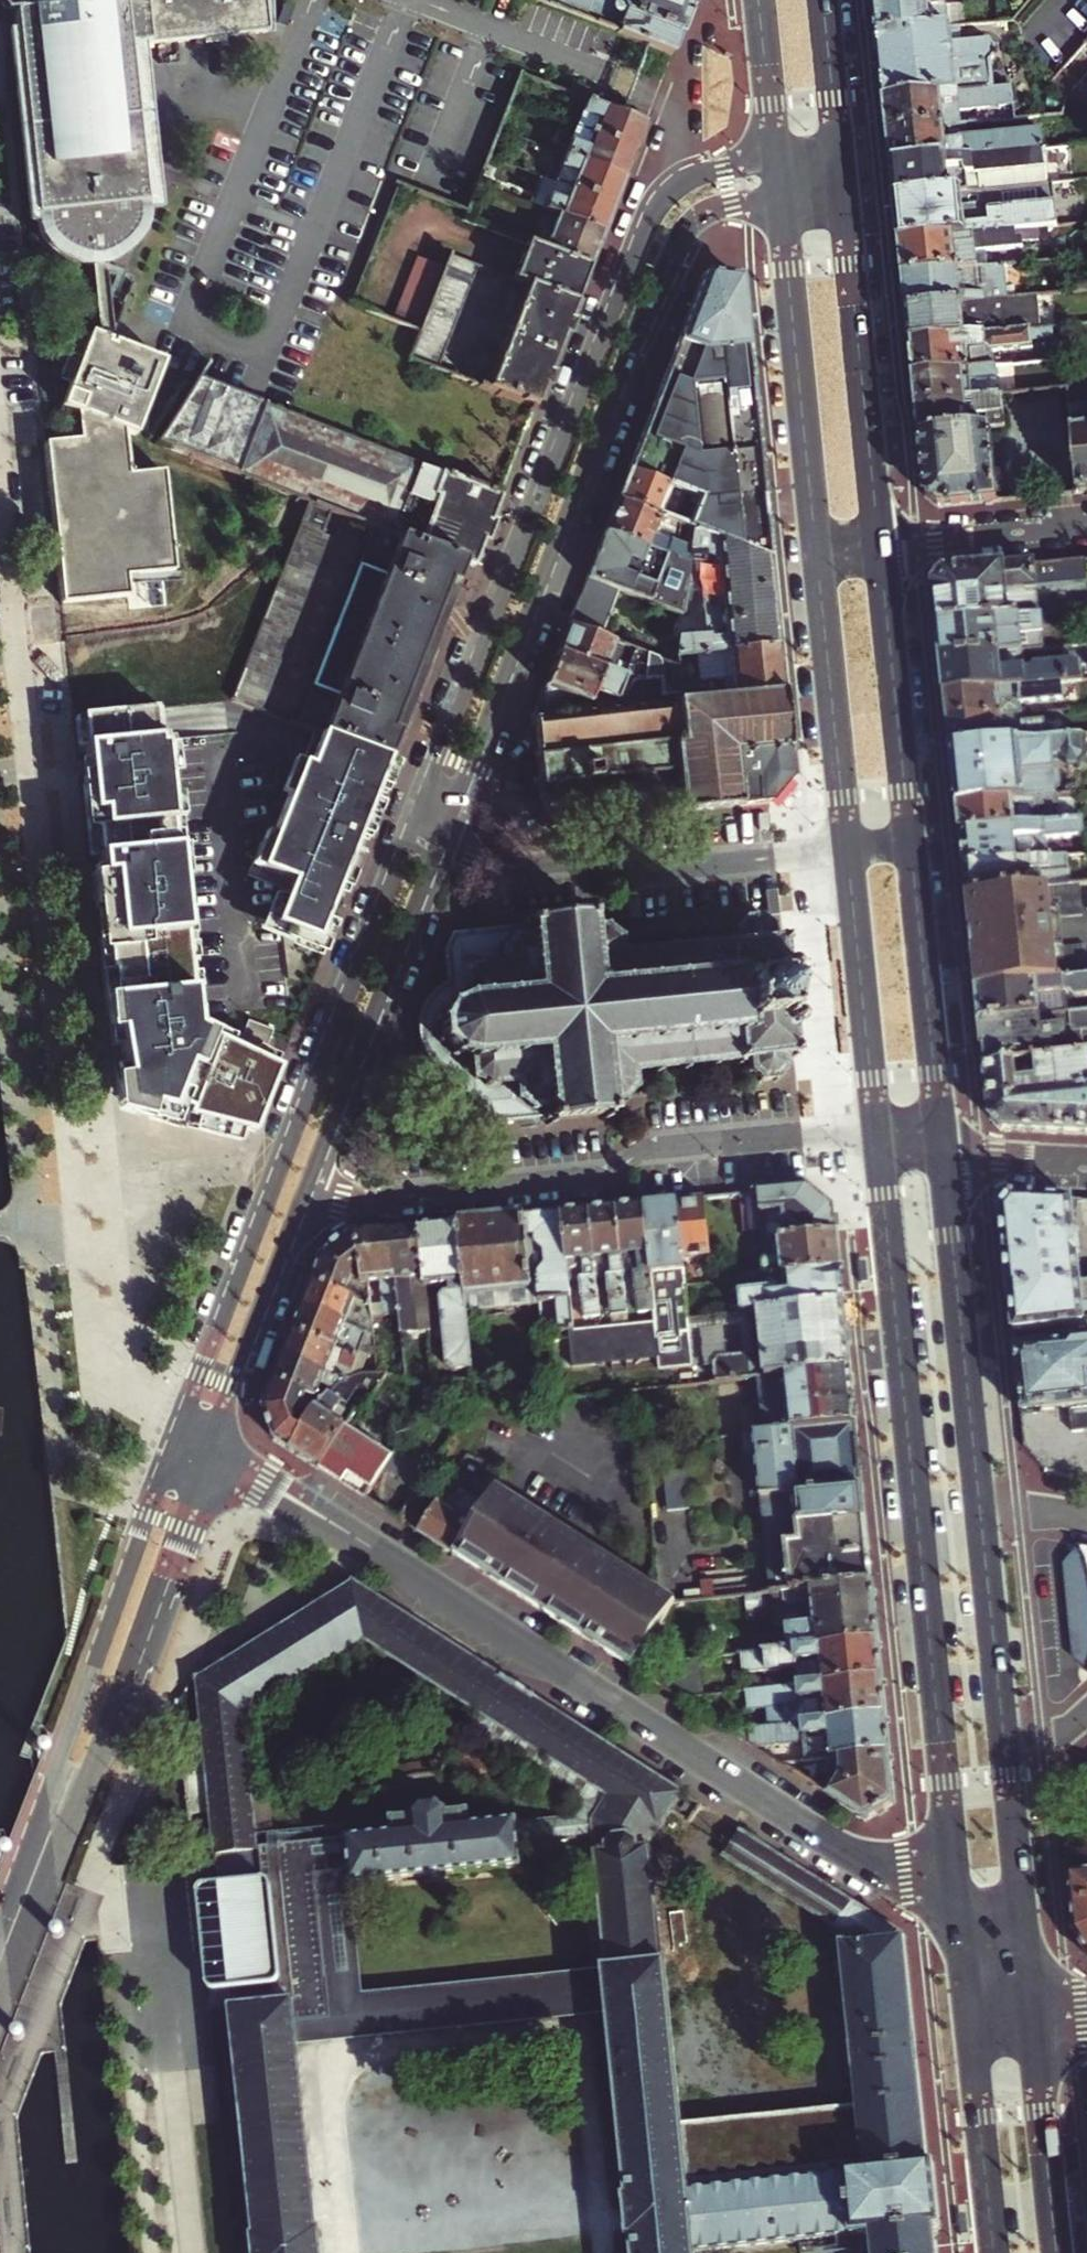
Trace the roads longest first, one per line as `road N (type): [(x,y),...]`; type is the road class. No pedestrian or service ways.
road 1 (tertiary): [(959,1920),(207,1448)]
road 2 (secondary): [(877,1128),(959,1920)]
road 3 (primary): [(775,162),(690,177),(649,220),(418,813)]
road 4 (primary): [(444,834),(676,243),(708,209),(779,198)]
road 5 (residential): [(79,1220),(0,484)]
road 6 (primary): [(418,813),(179,1432)]
road 7 (primary): [(0,2007),(207,1448)]
road 8 (residential): [(308,1186),(370,1199),(591,1176),(646,1150),(877,1128)]
road 9 (primary): [(179,1432),(0,1918)]
road 10 (residential): [(847,851),(512,877),(485,867),(444,834)]
road 11 (primary): [(308,1186),(444,834)]
road 12 (secondary): [(980,1512),(943,1157)]
road 13 (secondary): [(779,198),(816,549)]
road 14 (secondary): [(880,543),(844,192)]
road 15 (secondary): [(959,1920),(996,2252)]
road 16 (secondary): [(943,1157),(911,846)]
road 17 (secondary): [(911,846),(880,543)]
road 18 (secondary): [(816,549),(847,851)]
road 19 (secondary): [(1058,2252),(1026,1959)]
road 20 (primary): [(207,1448),(308,1186)]
road 21 (secondary): [(847,851),(877,1128)]
road 22 (secondary): [(1004,1746),(980,1512)]
road 23 (secondary): [(1026,1959),(1004,1746)]
road 24 (residential): [(880,543),(1086,524)]
road 25 (primary): [(758,0),(775,162)]
road 26 (primary): [(840,156),(823,0)]
road 27 (residential): [(1086,1160),(943,1157)]

